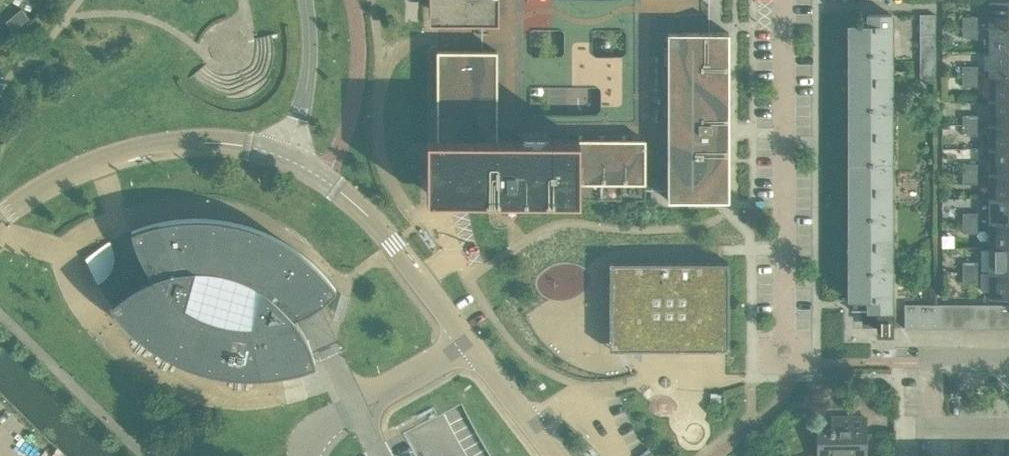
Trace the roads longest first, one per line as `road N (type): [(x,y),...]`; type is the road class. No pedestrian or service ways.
road 1 (tertiary): [(554,455),(381,228),(326,177),(284,154)]
road 2 (residential): [(784,333),(785,0)]
road 3 (tertiary): [(0,217),(100,159),(168,145),(239,144),(284,154)]
road 4 (residential): [(1008,427),(934,429),(933,362),(1008,362)]

